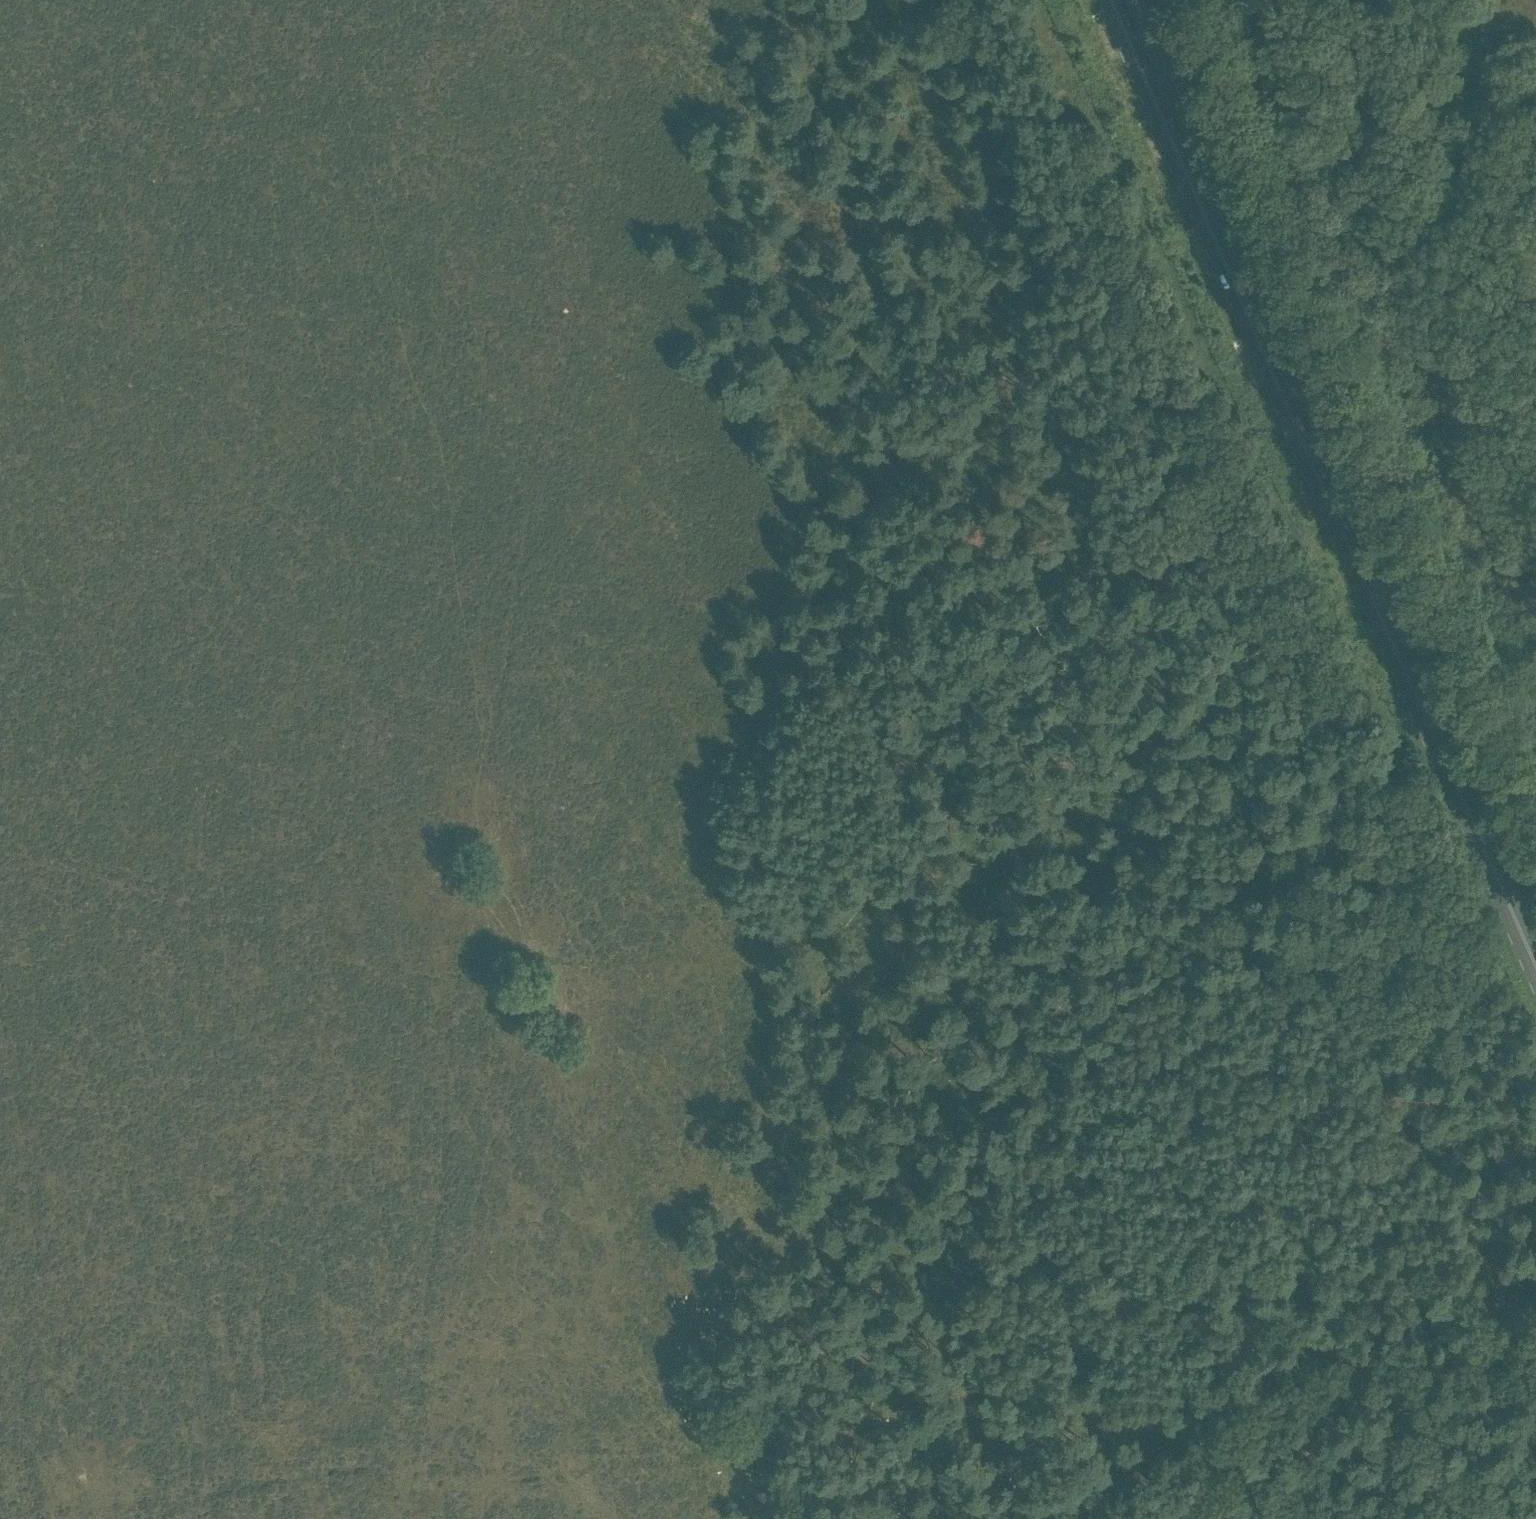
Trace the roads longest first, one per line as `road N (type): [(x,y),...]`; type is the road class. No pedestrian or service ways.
road 1 (primary): [(1535,964),(1114,0)]

